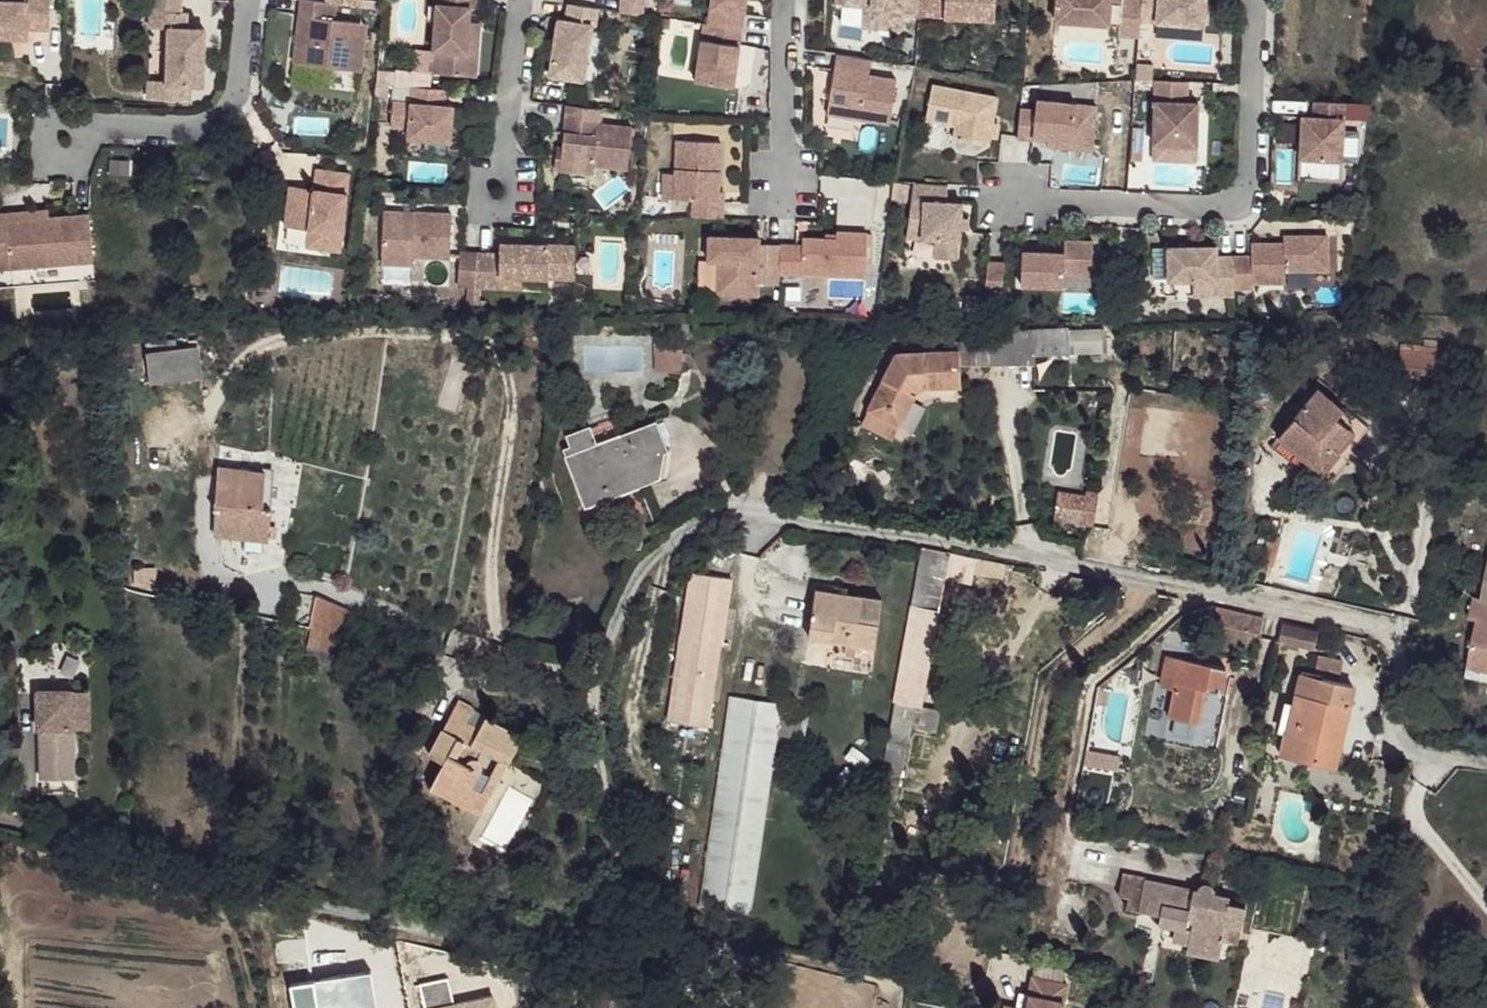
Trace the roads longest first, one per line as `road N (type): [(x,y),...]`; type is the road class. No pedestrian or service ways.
road 1 (residential): [(745,516),(1052,544),(1380,624),(1408,635),(1402,726),(1425,745),(1486,765)]
road 2 (residential): [(1015,199),(1232,199),(1250,159),(1253,0)]
road 3 (residential): [(62,138),(106,121),(173,126),(226,109),(247,0)]
road 4 (residential): [(500,188),(521,0)]
road 5 (residential): [(785,185),(791,0)]

